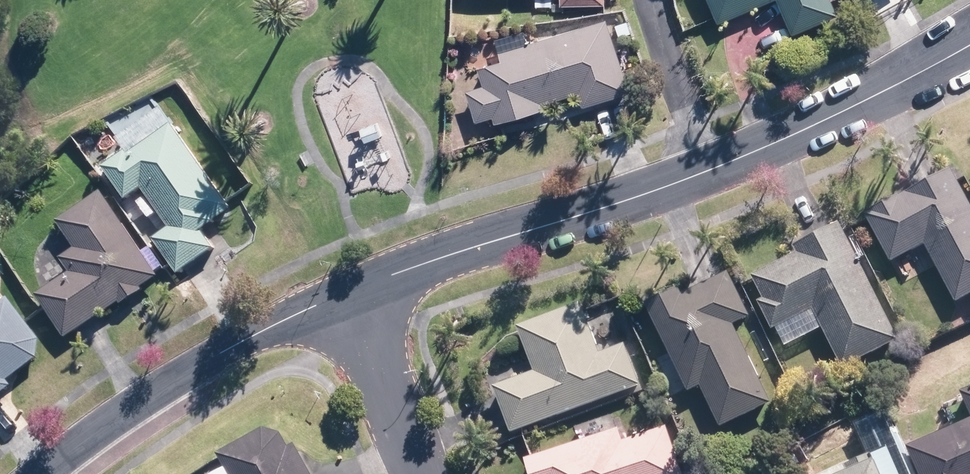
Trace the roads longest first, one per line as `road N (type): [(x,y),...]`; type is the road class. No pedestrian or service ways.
road 1 (residential): [(708,173),(344,295)]
road 2 (residential): [(344,295),(175,377),(45,473)]
road 3 (residential): [(969,32),(708,173)]
road 4 (residential): [(420,473),(344,295)]
road 5 (residential): [(651,0),(708,173)]

